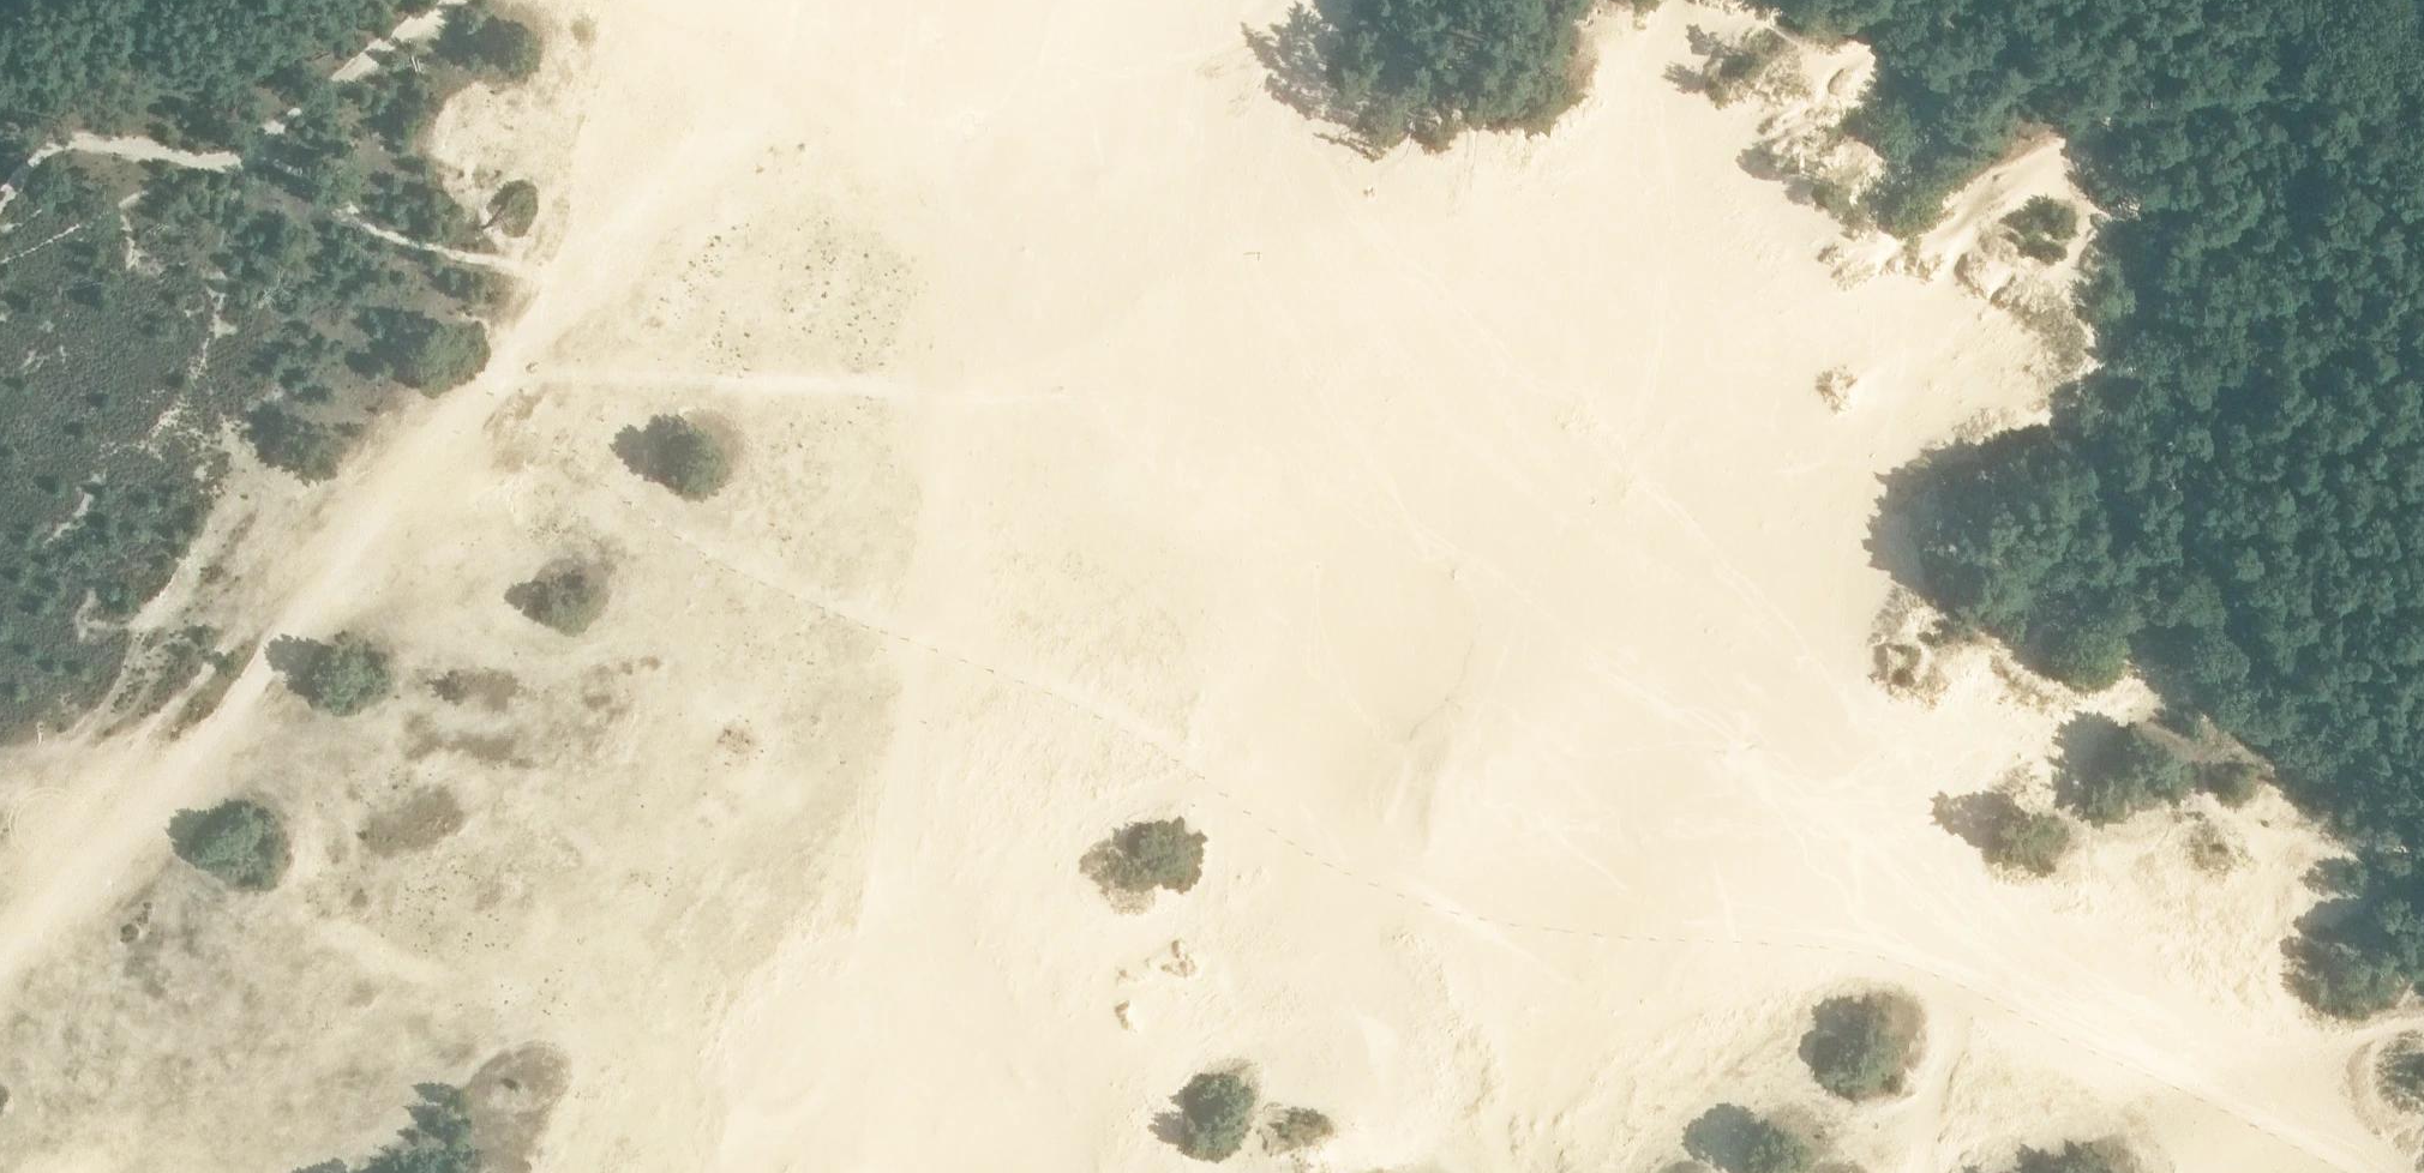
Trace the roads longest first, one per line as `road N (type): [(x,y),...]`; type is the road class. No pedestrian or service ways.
road 1 (track): [(0,204),(27,163),(67,145),(217,164),(245,147)]
road 2 (track): [(245,147),(321,100),(386,42),(463,0)]

